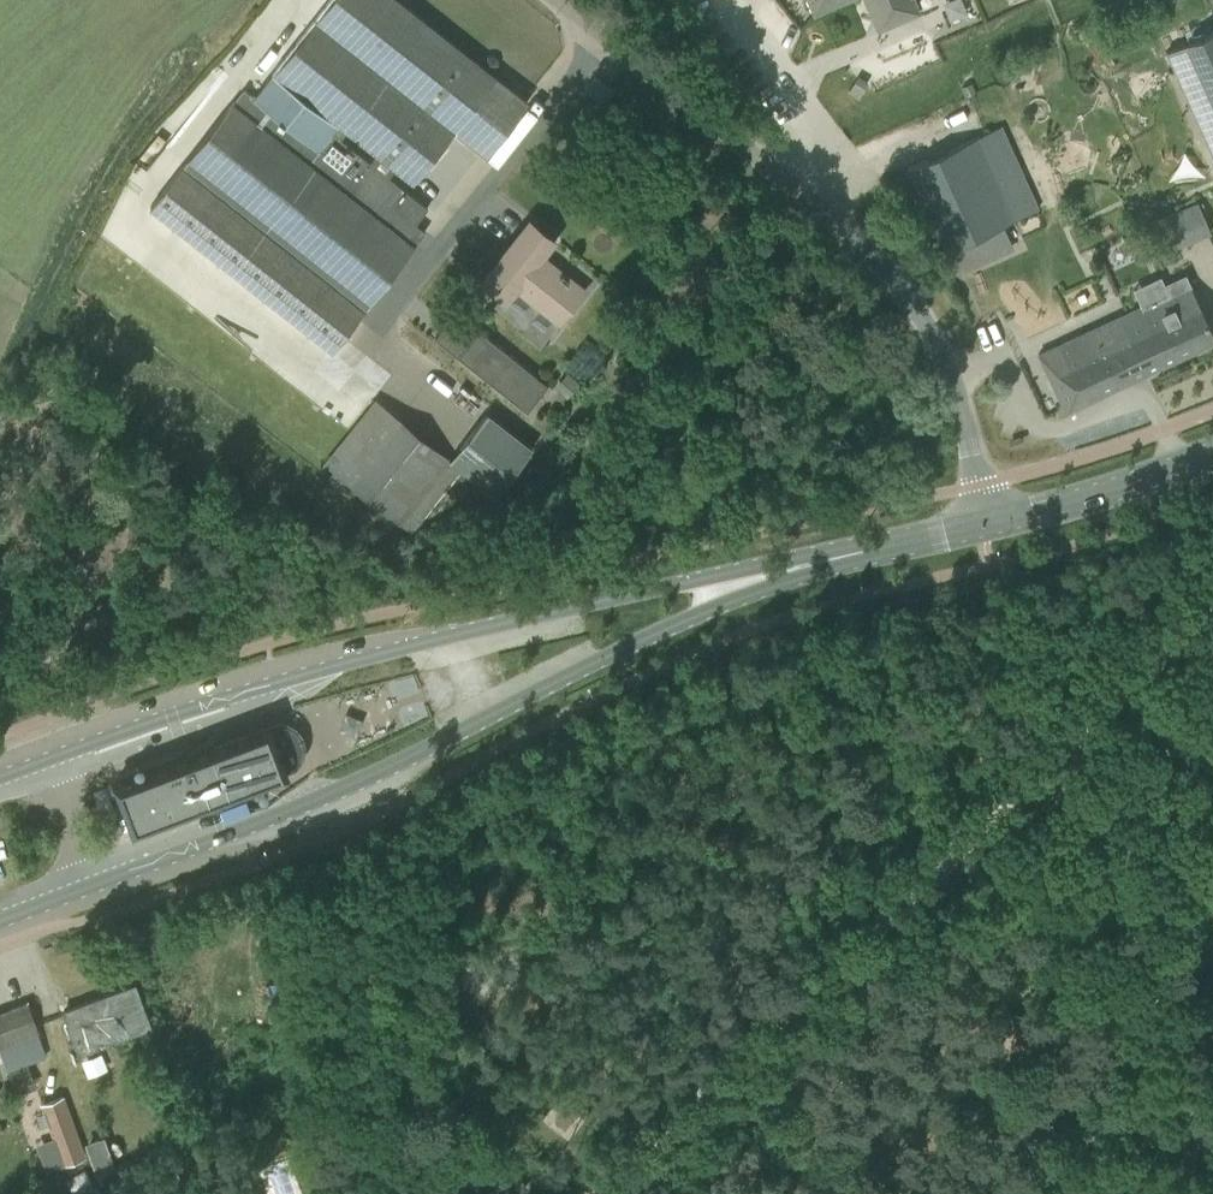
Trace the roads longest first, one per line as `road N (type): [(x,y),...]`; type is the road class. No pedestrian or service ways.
road 1 (secondary): [(0,921),(337,794),(799,566)]
road 2 (secondary): [(799,566),(704,577),(455,632),(272,684),(0,776)]
road 3 (track): [(1064,741),(591,1193)]
road 4 (track): [(1212,1155),(1177,1109),(1115,869),(1064,741)]
road 5 (unclassified): [(985,526),(950,378),(911,303),(860,242),(790,187)]
road 6 (unclassified): [(790,187),(556,0)]
road 7 (secondary): [(985,526),(1110,496),(1212,458)]
road 8 (track): [(1064,741),(1212,598)]
road 9 (secondary): [(799,566),(985,526)]
road 10 (unclassified): [(790,187),(827,136),(784,80)]

